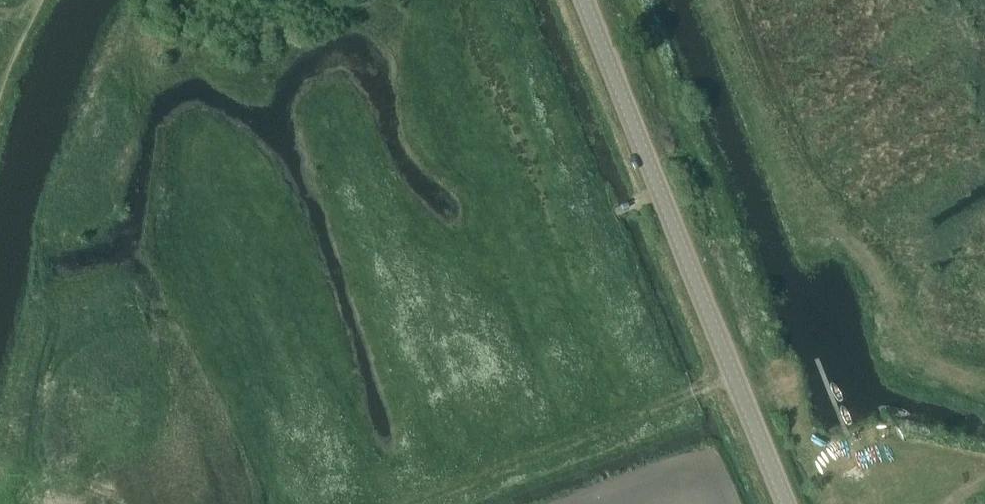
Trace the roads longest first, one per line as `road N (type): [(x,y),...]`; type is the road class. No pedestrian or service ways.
road 1 (tertiary): [(785,503),(584,0)]

